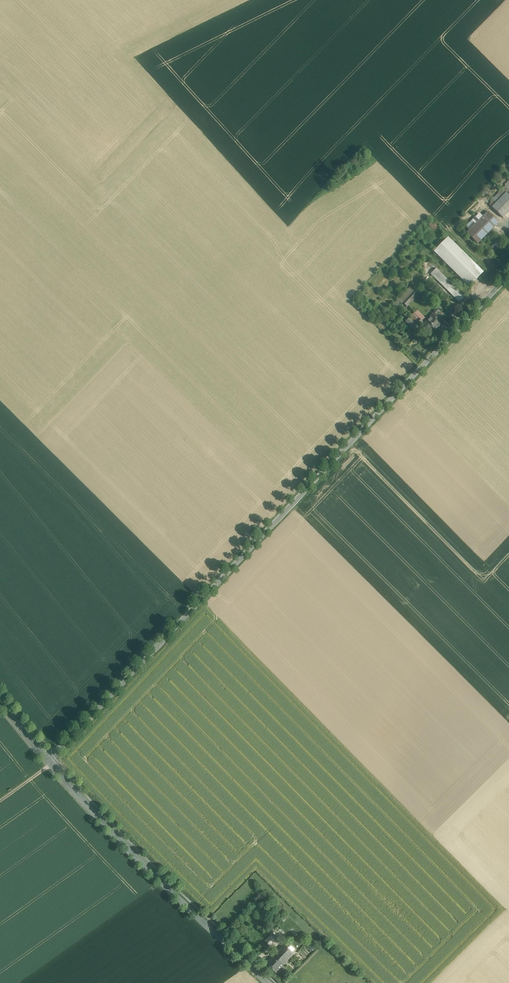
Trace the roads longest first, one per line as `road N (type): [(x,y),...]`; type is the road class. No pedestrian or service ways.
road 1 (tertiary): [(47,760),(508,275)]
road 2 (secondary): [(270,982),(47,760)]

